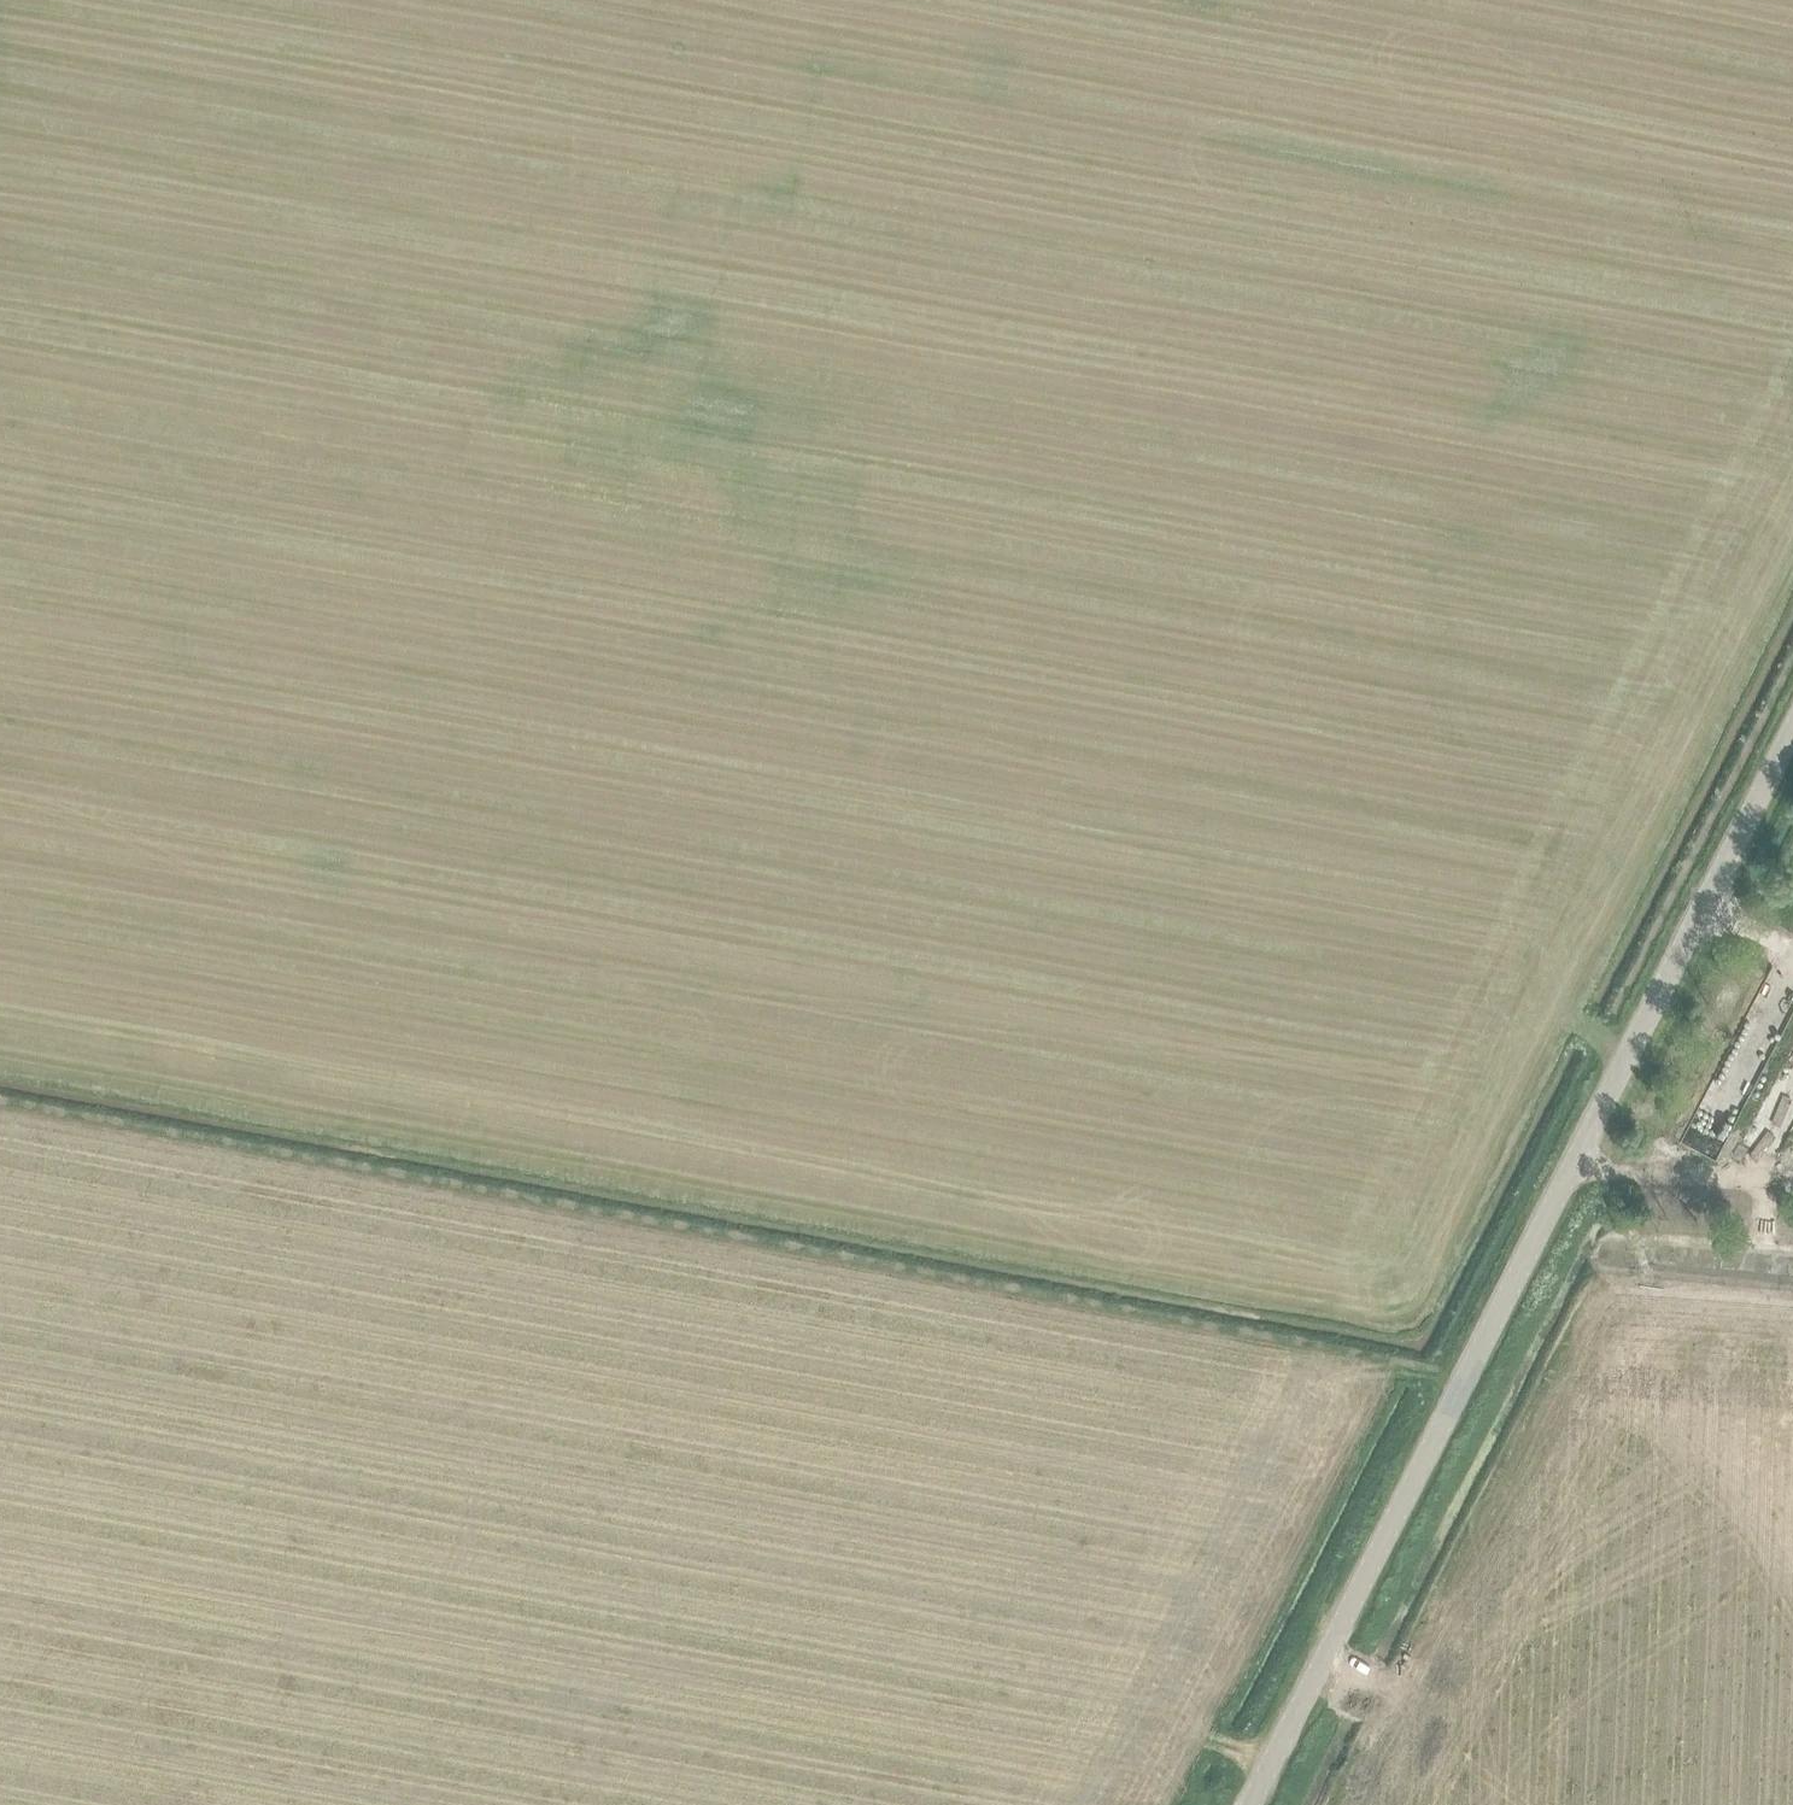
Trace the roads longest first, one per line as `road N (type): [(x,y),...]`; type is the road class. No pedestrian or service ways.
road 1 (tertiary): [(1266,1804),(1500,1295),(1792,725)]

